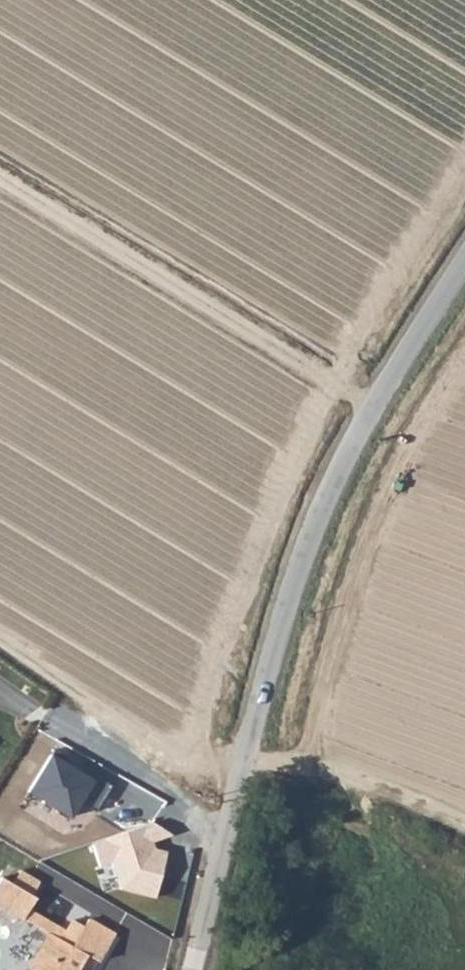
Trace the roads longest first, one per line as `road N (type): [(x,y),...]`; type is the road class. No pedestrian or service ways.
road 1 (tertiary): [(198,969),(267,672),(332,486),(464,263)]
road 2 (track): [(377,411),(0,177)]
road 3 (track): [(247,759),(379,782),(464,827)]

